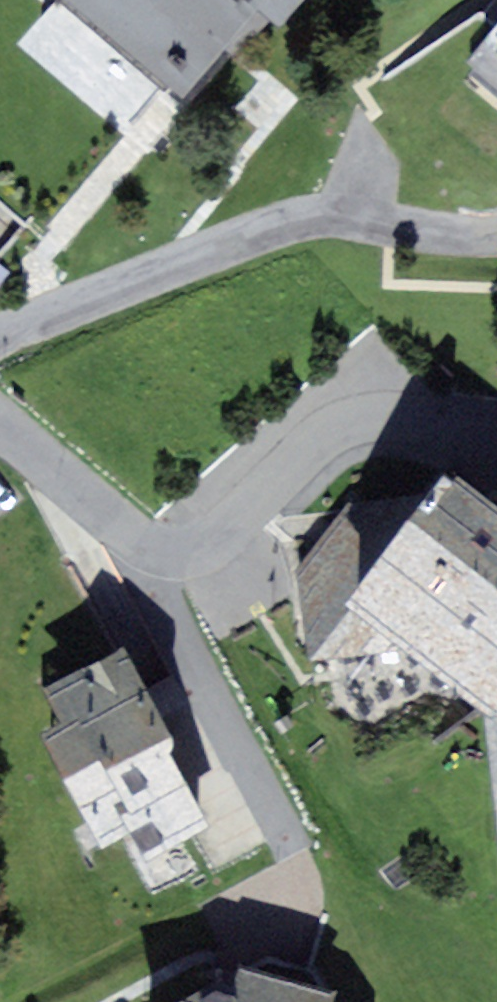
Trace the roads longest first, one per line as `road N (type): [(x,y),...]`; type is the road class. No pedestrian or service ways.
road 1 (residential): [(0,344),(312,213),(351,209),(488,240)]
road 2 (residential): [(140,567),(201,540),(341,430),(390,417),(437,419),(496,439)]
road 3 (residential): [(140,567),(256,802),(288,887)]
road 4 (residential): [(0,432),(77,491),(140,567)]

